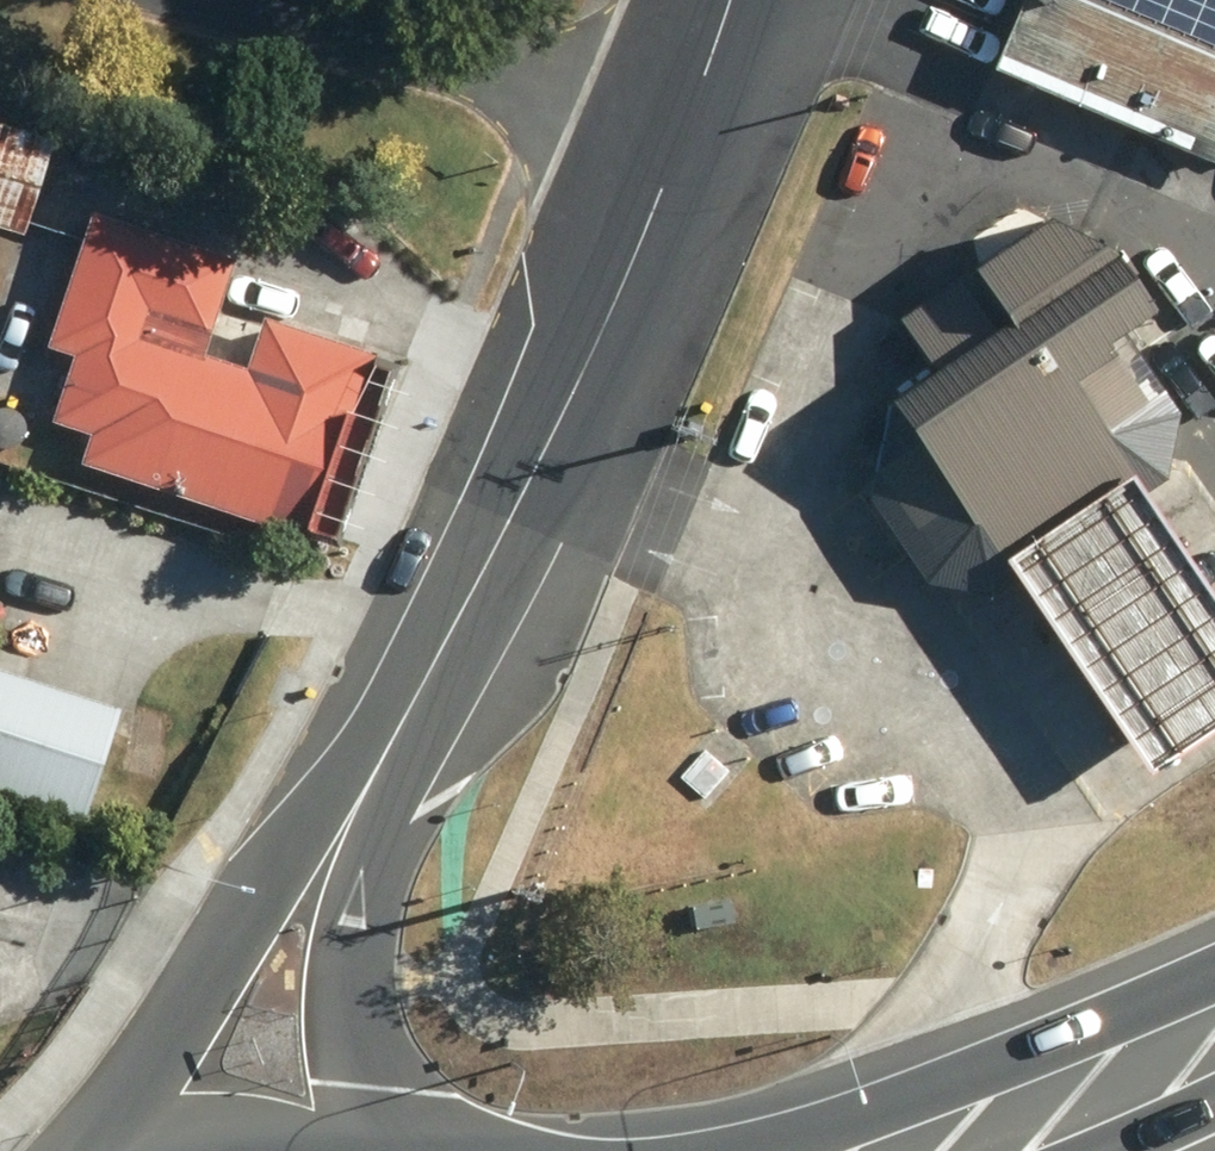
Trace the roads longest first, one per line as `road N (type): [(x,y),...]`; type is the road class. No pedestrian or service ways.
road 1 (tertiary): [(685,105),(542,451),(423,670)]
road 2 (tertiary): [(88,1150),(201,921),(268,828),(423,670)]
road 3 (tertiary): [(423,670),(348,891),(341,947),(362,1150)]
road 4 (residential): [(273,0),(685,105)]
road 5 (primary): [(734,1150),(1093,1064)]
road 6 (primary): [(112,1150),(204,1130),(288,1140),(310,1150)]
road 7 (primary): [(1214,1011),(1093,1064)]
road 8 (primary): [(1093,1064),(993,1150)]

